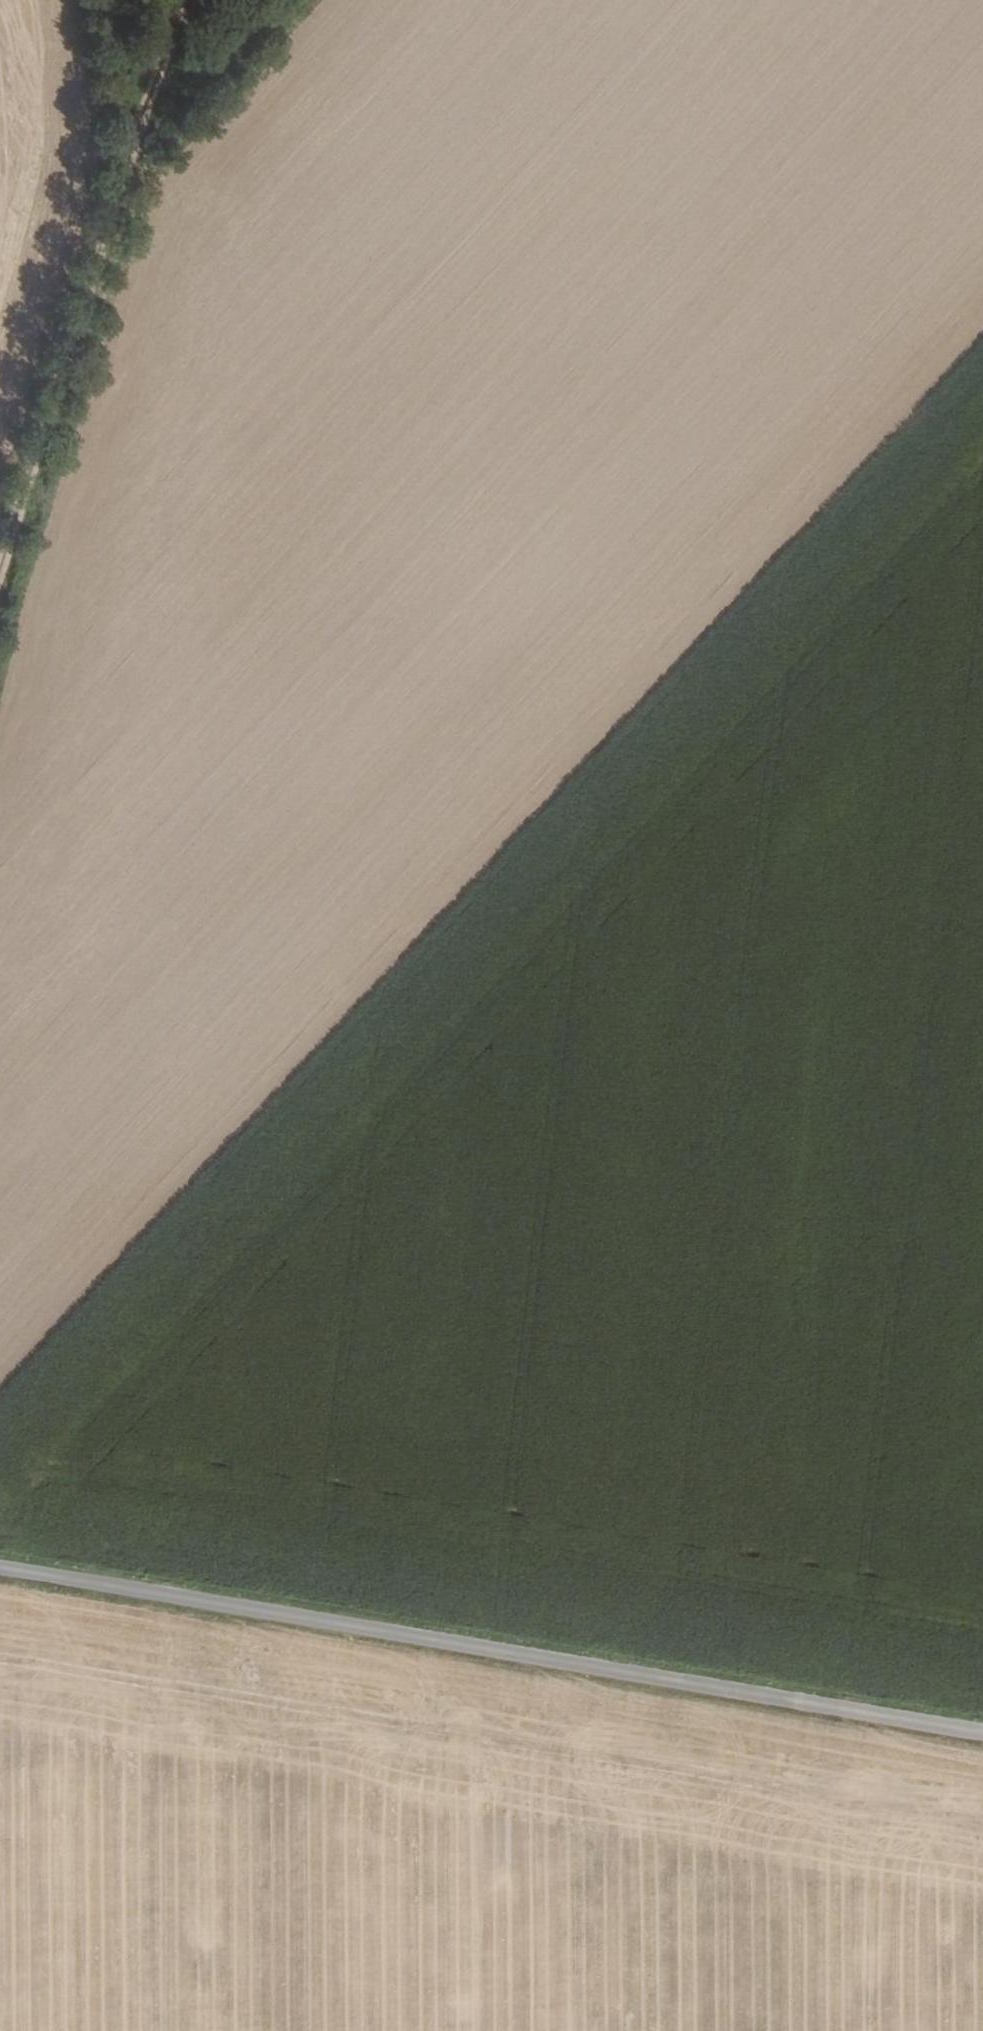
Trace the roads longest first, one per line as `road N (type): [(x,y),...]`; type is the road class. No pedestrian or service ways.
road 1 (unclassified): [(0,1567),(982,1733)]
road 2 (track): [(0,548),(134,122)]

